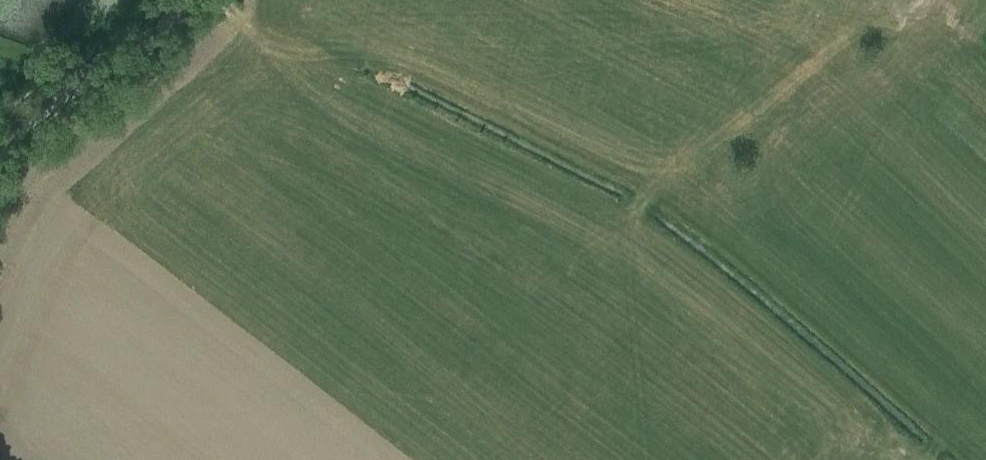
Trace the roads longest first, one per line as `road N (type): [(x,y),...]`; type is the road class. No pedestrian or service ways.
road 1 (unclassified): [(0,151),(39,108),(111,67),(185,0)]

